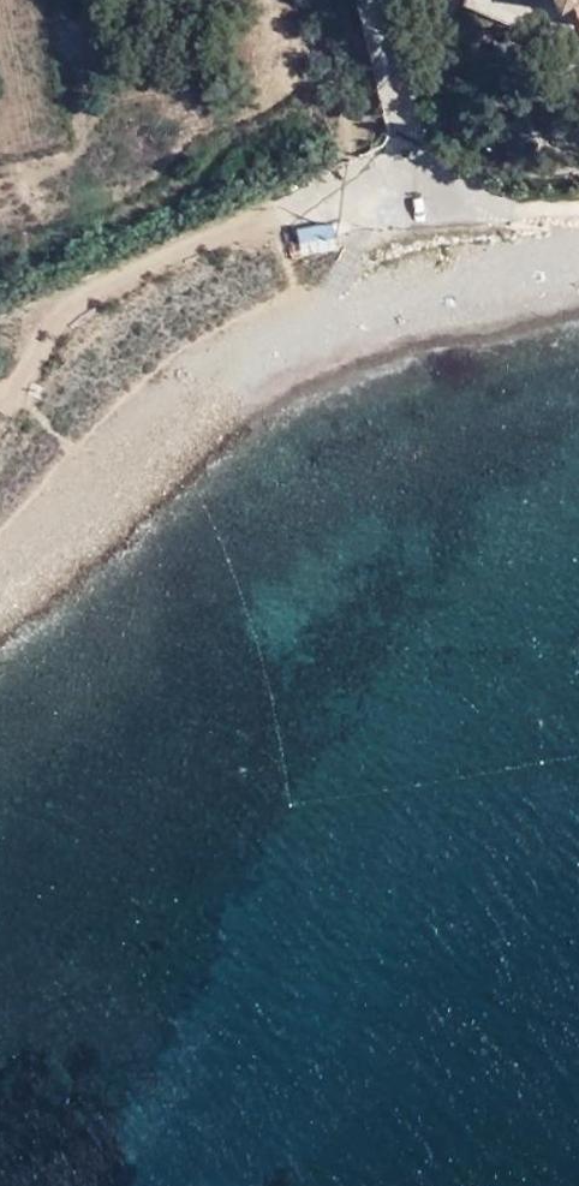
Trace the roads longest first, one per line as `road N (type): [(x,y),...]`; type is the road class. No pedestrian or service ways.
road 1 (residential): [(369,0),(403,140)]

